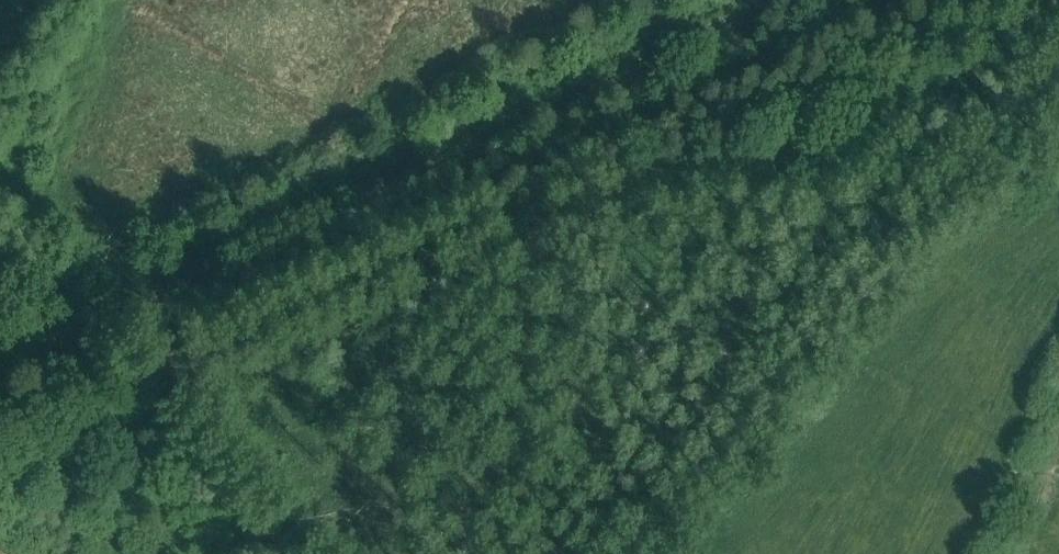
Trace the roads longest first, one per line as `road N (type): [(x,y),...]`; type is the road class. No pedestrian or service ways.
road 1 (track): [(524,179),(893,0)]

